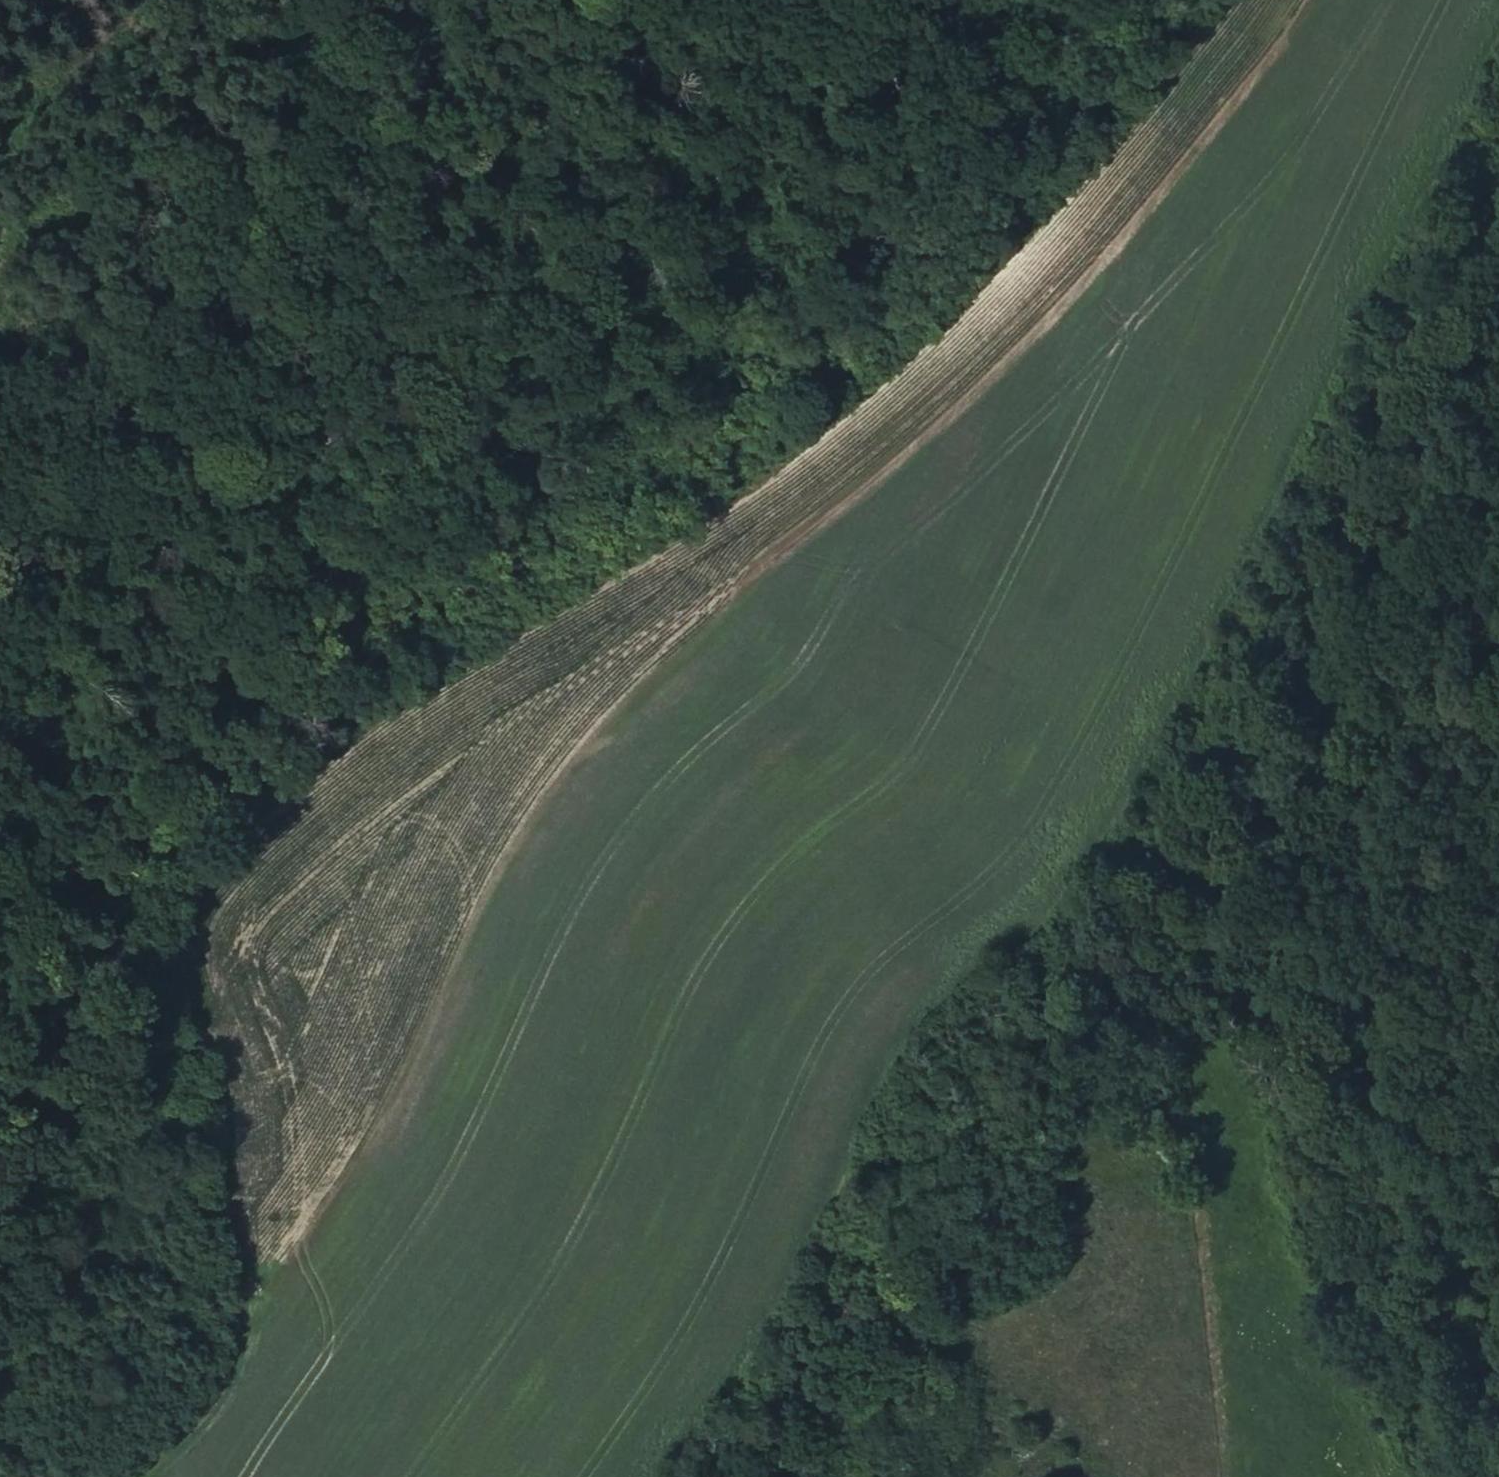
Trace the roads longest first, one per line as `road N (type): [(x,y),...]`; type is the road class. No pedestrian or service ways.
road 1 (track): [(1498,353),(1458,430),(1381,619),(1359,705),(1361,837),(1391,1082),(1498,1331)]

